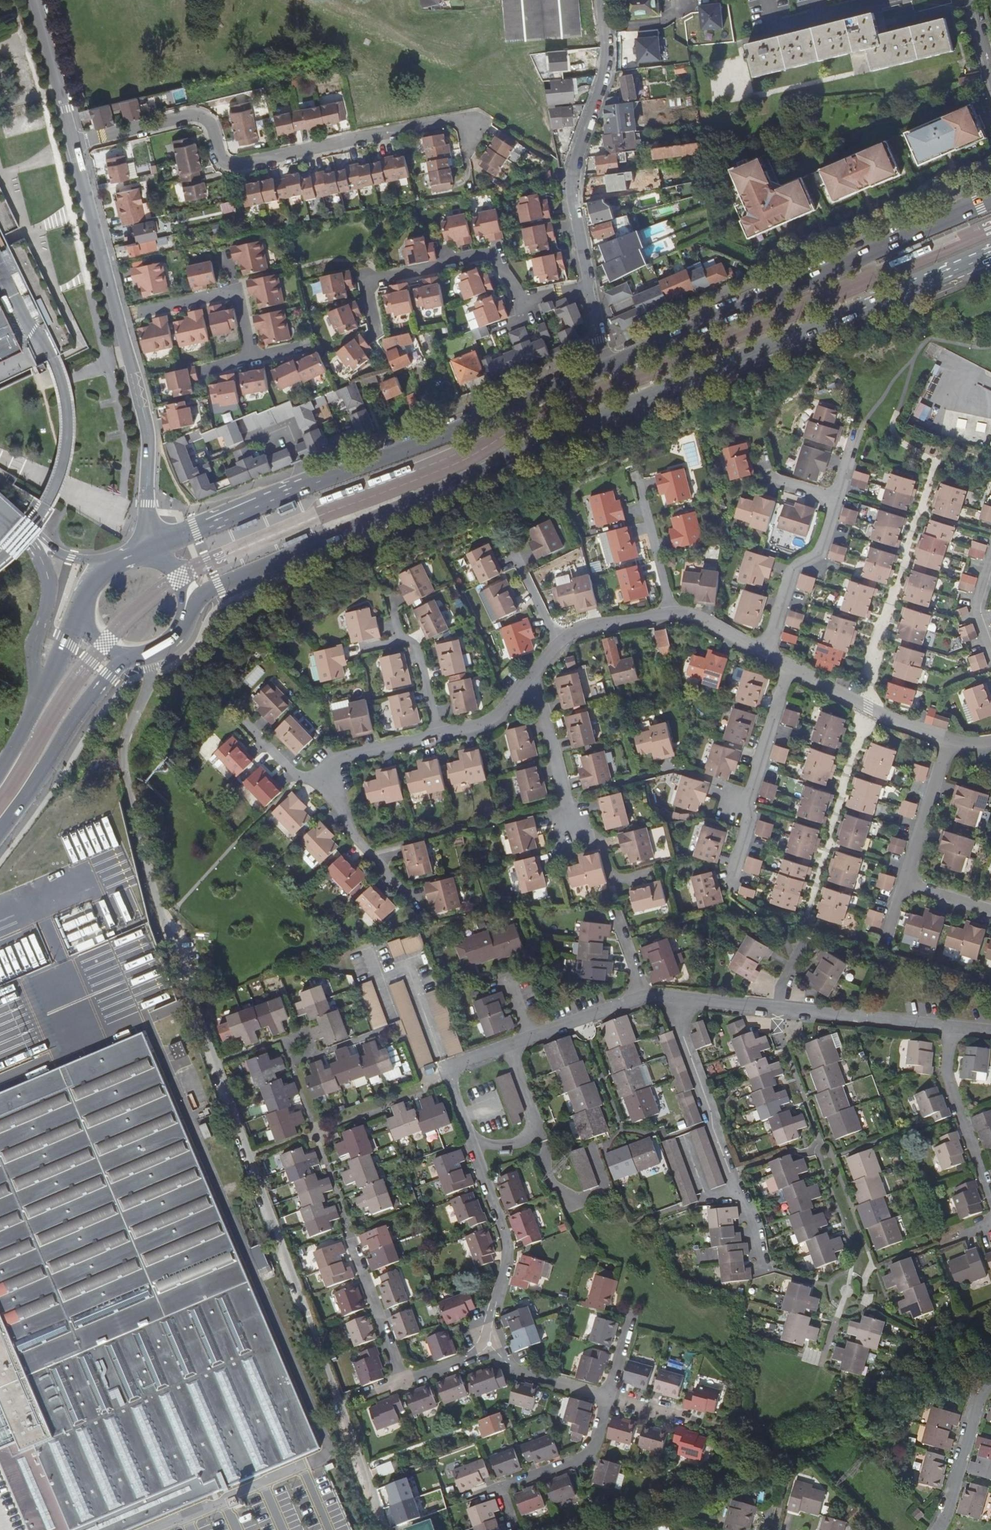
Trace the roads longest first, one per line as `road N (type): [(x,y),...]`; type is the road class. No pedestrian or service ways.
road 1 (primary): [(187,610),(210,591),(518,453),(990,256)]
road 2 (residential): [(144,556),(147,425),(34,0)]
road 3 (primary): [(609,365),(308,481),(144,556)]
road 4 (primary): [(990,199),(609,365)]
road 5 (residential): [(609,365),(571,191),(605,63),(600,0)]
road 6 (residential): [(489,1344),(508,1245),(451,1074),(460,1063),(531,1037)]
road 7 (residential): [(644,996),(952,1029)]
road 8 (residential): [(863,429),(822,549),(793,572),(765,652)]
road 9 (residential): [(990,911),(904,886),(948,739)]
road 10 (residential): [(352,1240),(402,1376),(421,1377),(489,1344)]
road 11 (residential): [(729,877),(787,664)]
road 12 (primary): [(0,832),(126,653)]
road 13 (primary): [(89,600),(0,771)]
road 14 (residential): [(510,1518),(499,1489),(584,1457),(598,1438),(606,1399)]
road 15 (residential): [(948,739),(787,664)]
road 16 (residential): [(990,1197),(949,1081),(952,1029)]
road 17 (residential): [(938,1529),(980,1396),(990,1385)]
road 18 (residential): [(569,817),(532,675)]
road 19 (residential): [(328,779),(354,835),(411,898)]
road 20 (residential): [(362,649),(400,639),(414,645),(439,733)]
road 21 (residential): [(637,475),(672,612)]
road 22 (residential): [(489,1344),(538,1380),(606,1399)]
road 23 (residential): [(439,733),(338,760),(328,779)]
road 24 (residential): [(531,1037),(644,996)]

